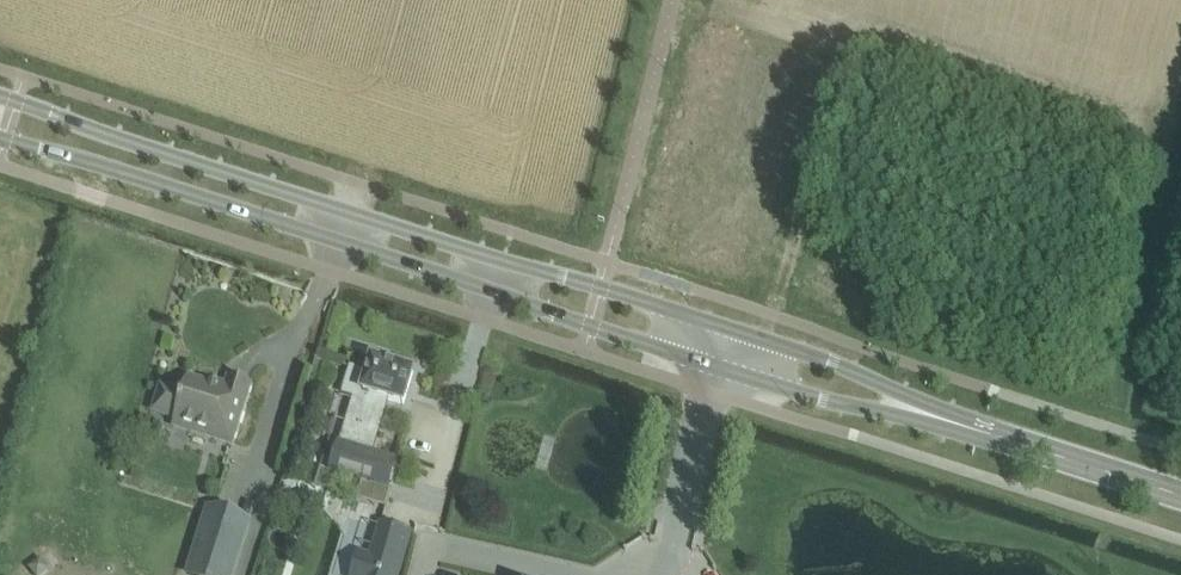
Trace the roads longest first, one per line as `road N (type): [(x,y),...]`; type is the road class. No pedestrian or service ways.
road 1 (secondary): [(976,431),(810,354),(0,95)]
road 2 (secondary): [(0,137),(79,156),(815,398),(976,431)]
road 3 (secondary): [(1180,496),(976,431)]

